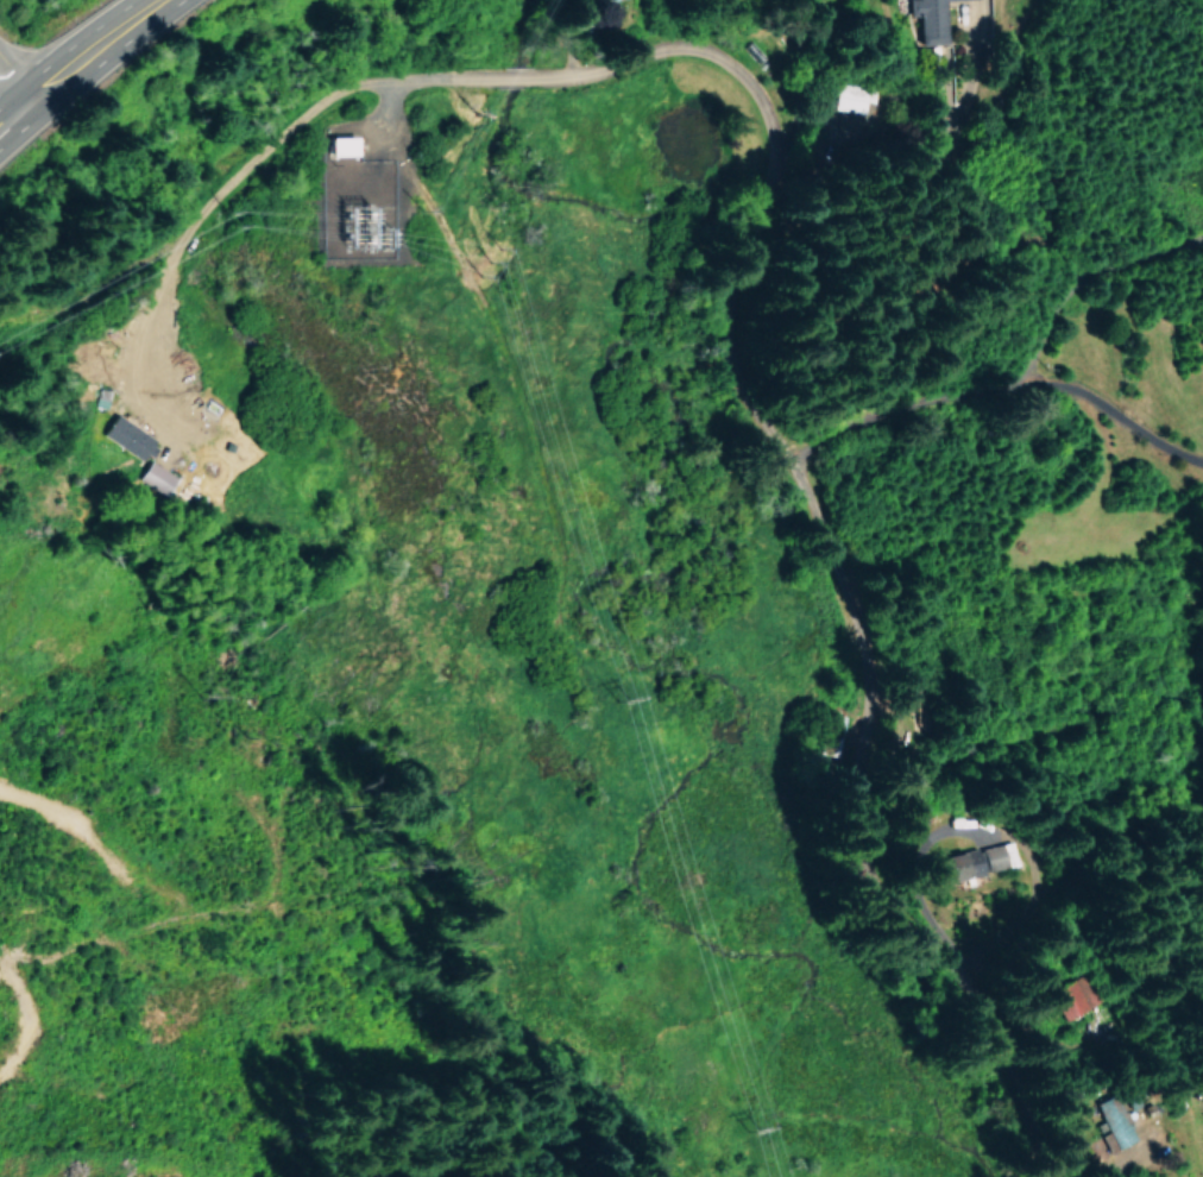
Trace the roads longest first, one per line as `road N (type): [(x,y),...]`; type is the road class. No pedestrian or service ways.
road 1 (residential): [(1012,1176),(999,1072),(793,866),(771,603),(701,474),(719,314),(773,164),(755,92),(713,54),(672,46),(571,76),(575,0)]
road 2 (residential): [(701,474),(902,328),(919,291),(944,279)]
road 3 (trunk): [(161,0),(0,125)]

